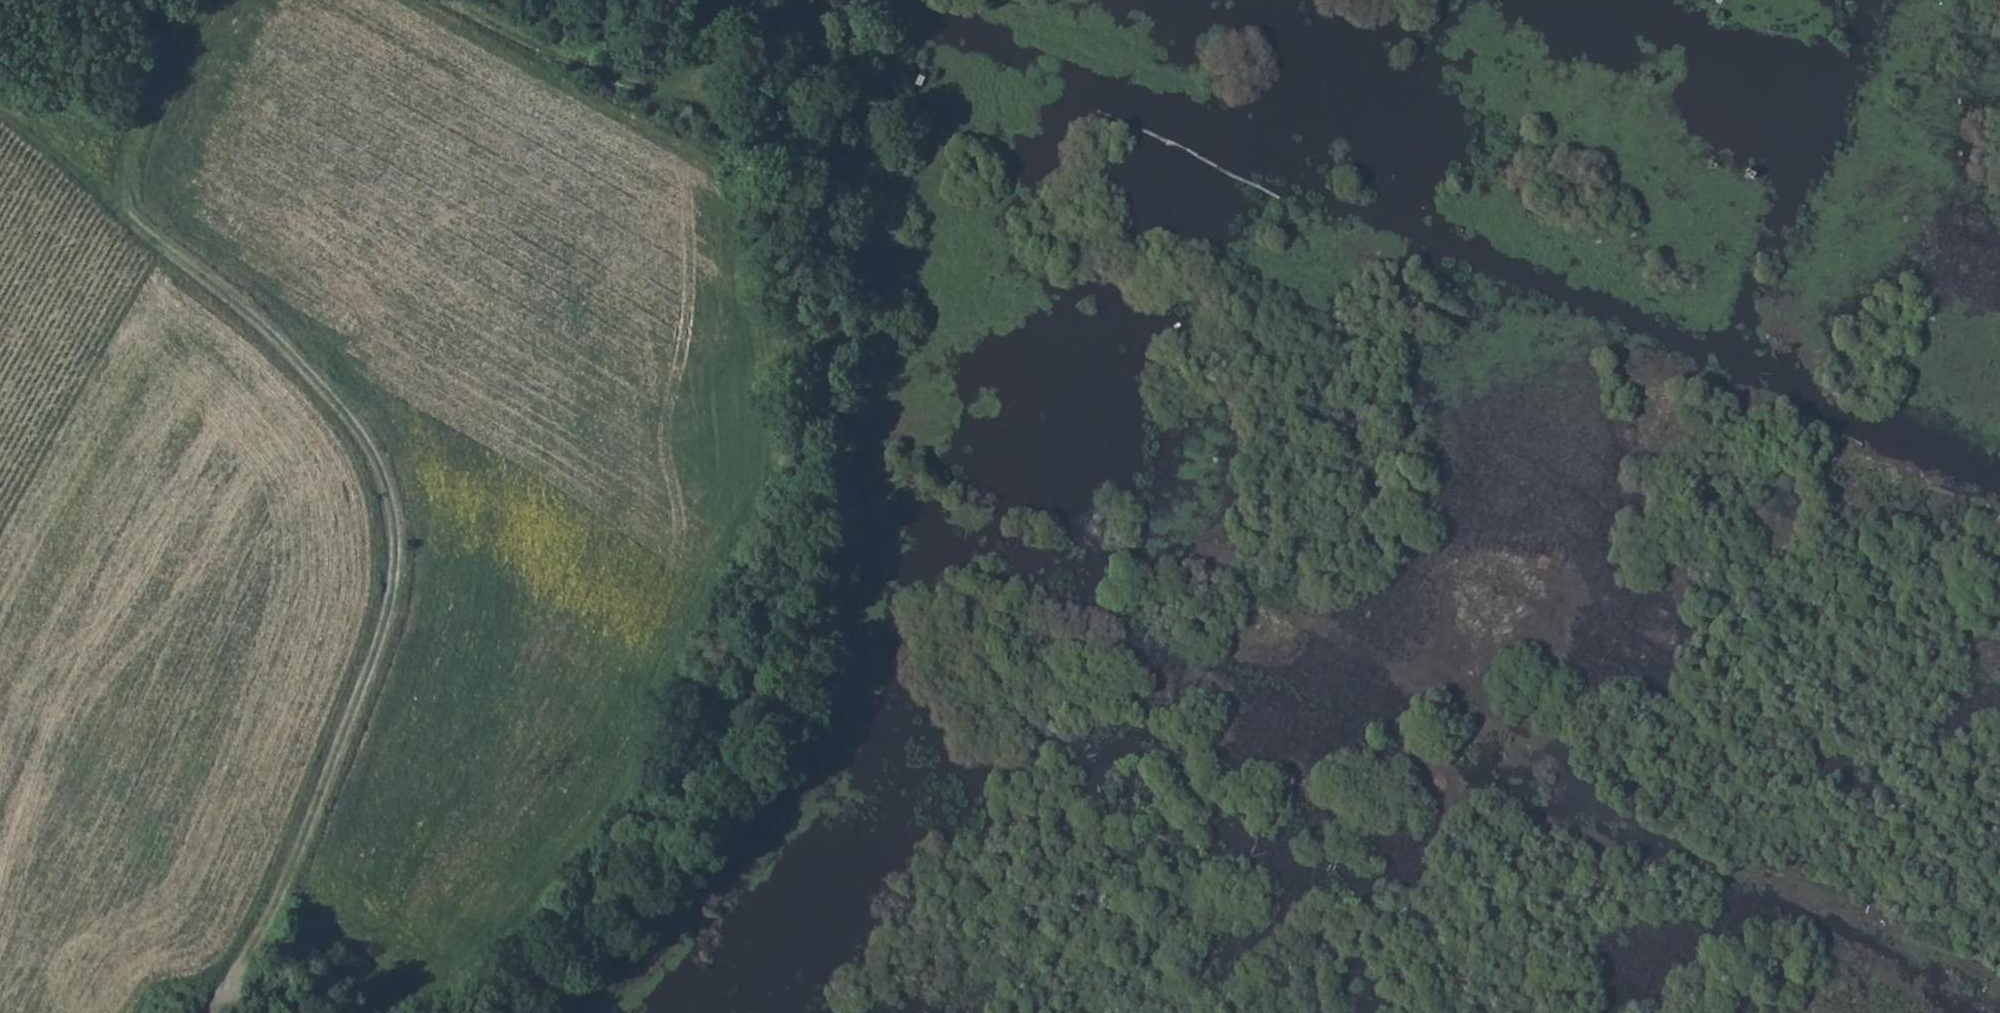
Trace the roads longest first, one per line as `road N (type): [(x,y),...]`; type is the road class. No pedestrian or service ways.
road 1 (track): [(175,0),(129,136),(124,183),(133,222),(227,290),(330,396),(378,467),(392,519),(391,581),(374,648),(285,883),(210,1012)]

